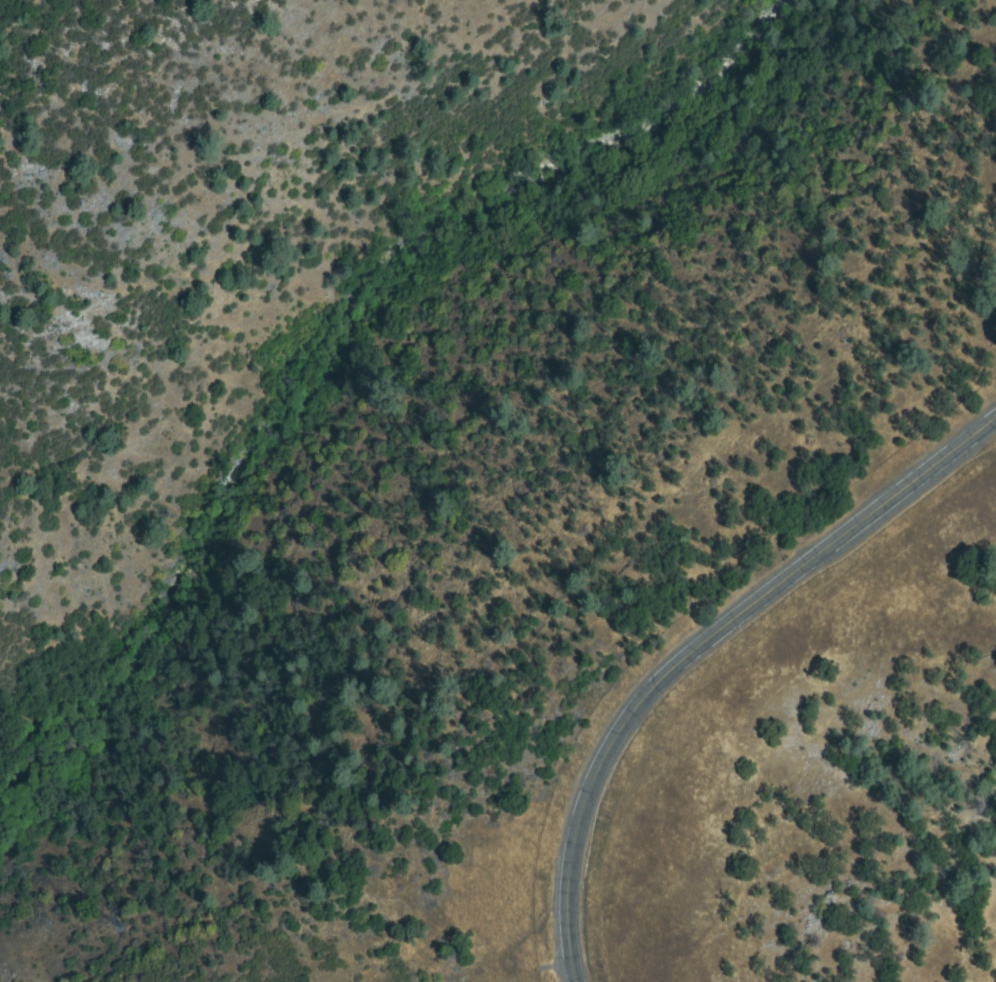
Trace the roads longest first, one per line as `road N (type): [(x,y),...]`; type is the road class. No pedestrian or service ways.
road 1 (secondary): [(995,416),(690,652),(636,707),(598,768),(574,834),(566,914),(574,981)]

